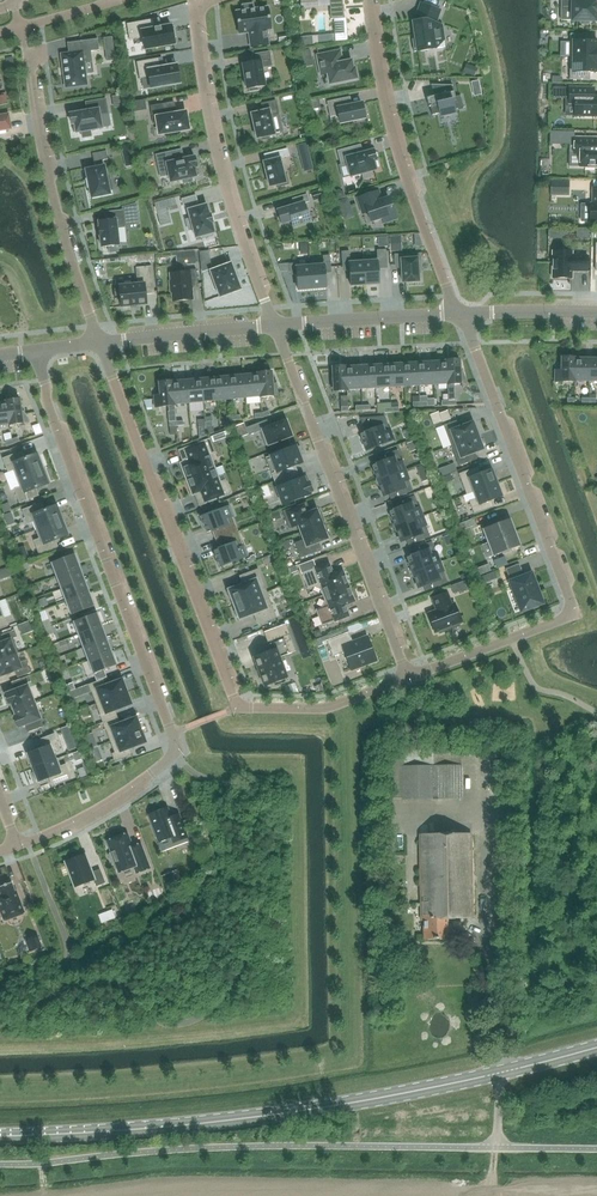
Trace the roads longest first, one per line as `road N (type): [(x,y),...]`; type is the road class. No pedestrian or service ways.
road 1 (residential): [(17,847),(101,808),(179,751),(33,351)]
road 2 (primary): [(0,1136),(315,1108),(596,1048)]
road 3 (residential): [(407,677),(325,708),(237,707),(99,343)]
road 4 (residential): [(463,314),(575,615),(407,677)]
road 5 (residential): [(274,325),(407,677)]
road 6 (residential): [(274,325),(234,216),(205,96),(194,8),(215,0)]
road 7 (residential): [(368,0),(391,130),(455,314)]
road 8 (residential): [(45,52),(29,60),(40,136),(99,343)]
road 9 (unclassified): [(455,314),(274,325)]
road 10 (unclassified): [(274,325),(99,343)]
road 11 (unclassified): [(596,312),(463,314)]

